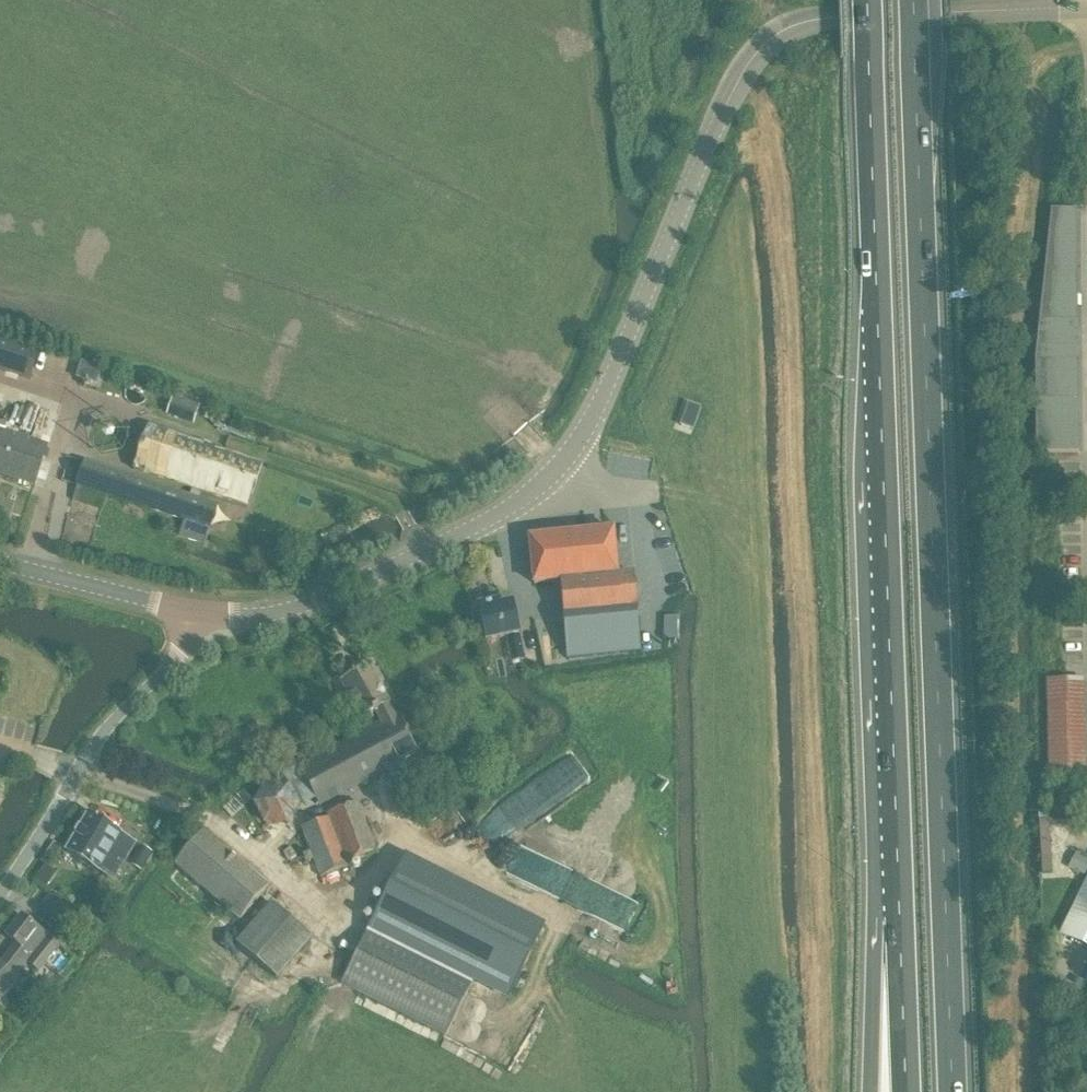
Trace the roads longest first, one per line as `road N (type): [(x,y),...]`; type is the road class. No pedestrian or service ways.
road 1 (tertiary): [(206,619),(259,621),(454,547),(566,466),(648,298),(731,91),(780,33),(824,18),(1086,1)]
road 2 (trunk): [(955,1091),(912,0)]
road 3 (trunk): [(866,0),(898,917)]
road 4 (unclassified): [(206,619),(195,643),(96,743),(0,895)]
road 5 (tertiary): [(206,619),(0,565)]
road 6 (trunk): [(898,917),(872,1091)]
road 7 (trunk): [(898,917),(904,1091)]

